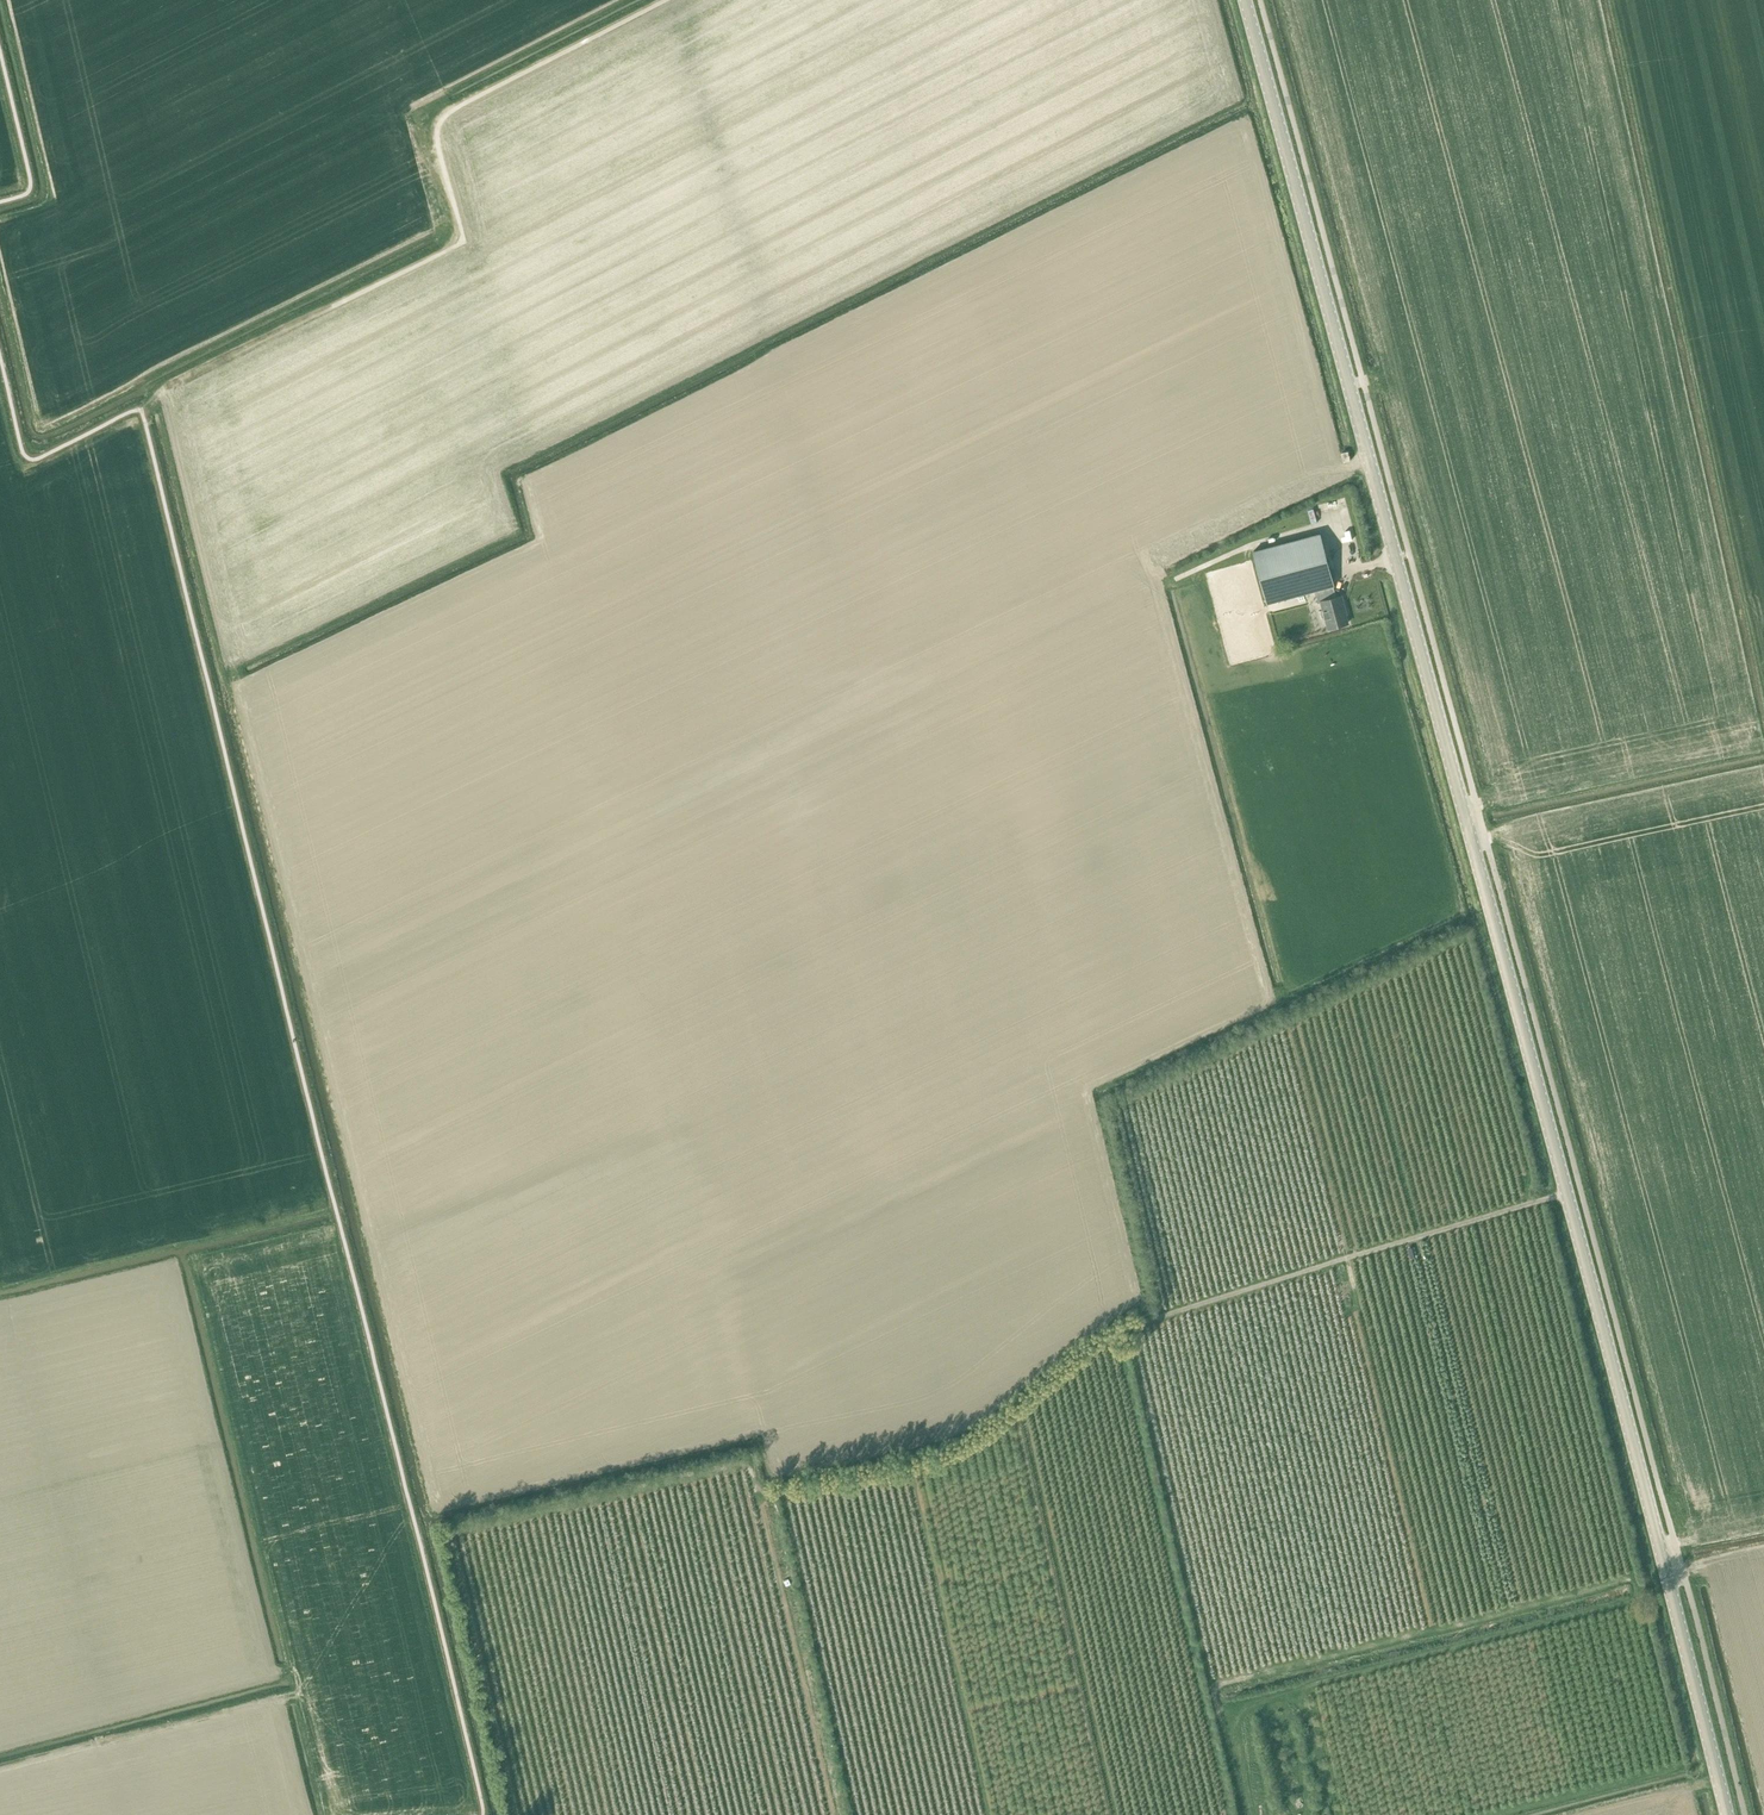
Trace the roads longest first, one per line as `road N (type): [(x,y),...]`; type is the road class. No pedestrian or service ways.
road 1 (tertiary): [(1726,1814),(1246,0)]
road 2 (track): [(665,0),(442,120),(438,145),(459,244),(184,376),(142,413)]

